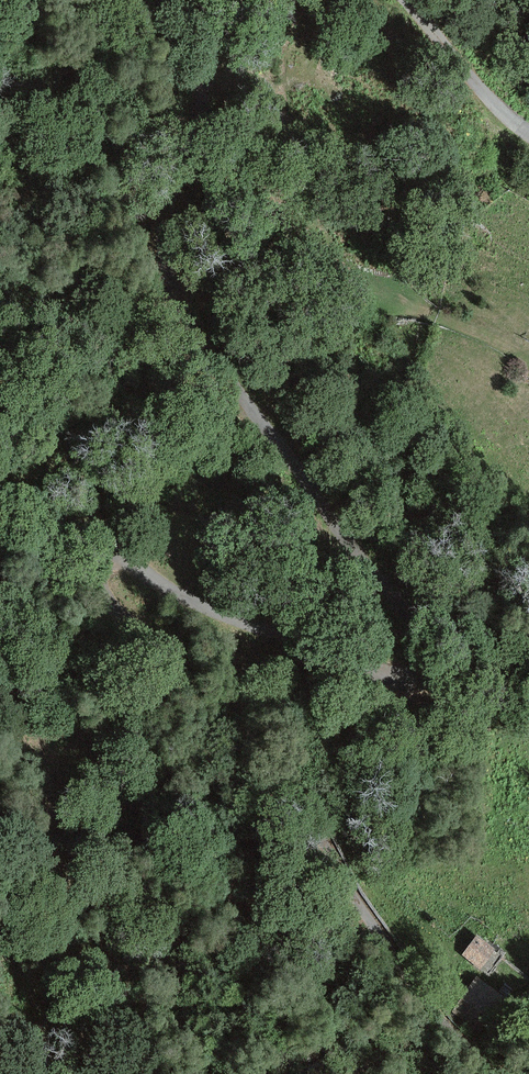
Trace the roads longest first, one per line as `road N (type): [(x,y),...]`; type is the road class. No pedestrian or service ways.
road 1 (unclassified): [(196,0),(206,58),(169,224),(175,291),(229,379),(424,642),(429,674),(419,683),(386,678),(192,602),(52,512),(0,492)]
road 2 (track): [(87,533),(82,556),(97,581),(307,814),(367,917),(490,1073)]
road 3 (unclassified): [(528,136),(487,99),(407,0)]

